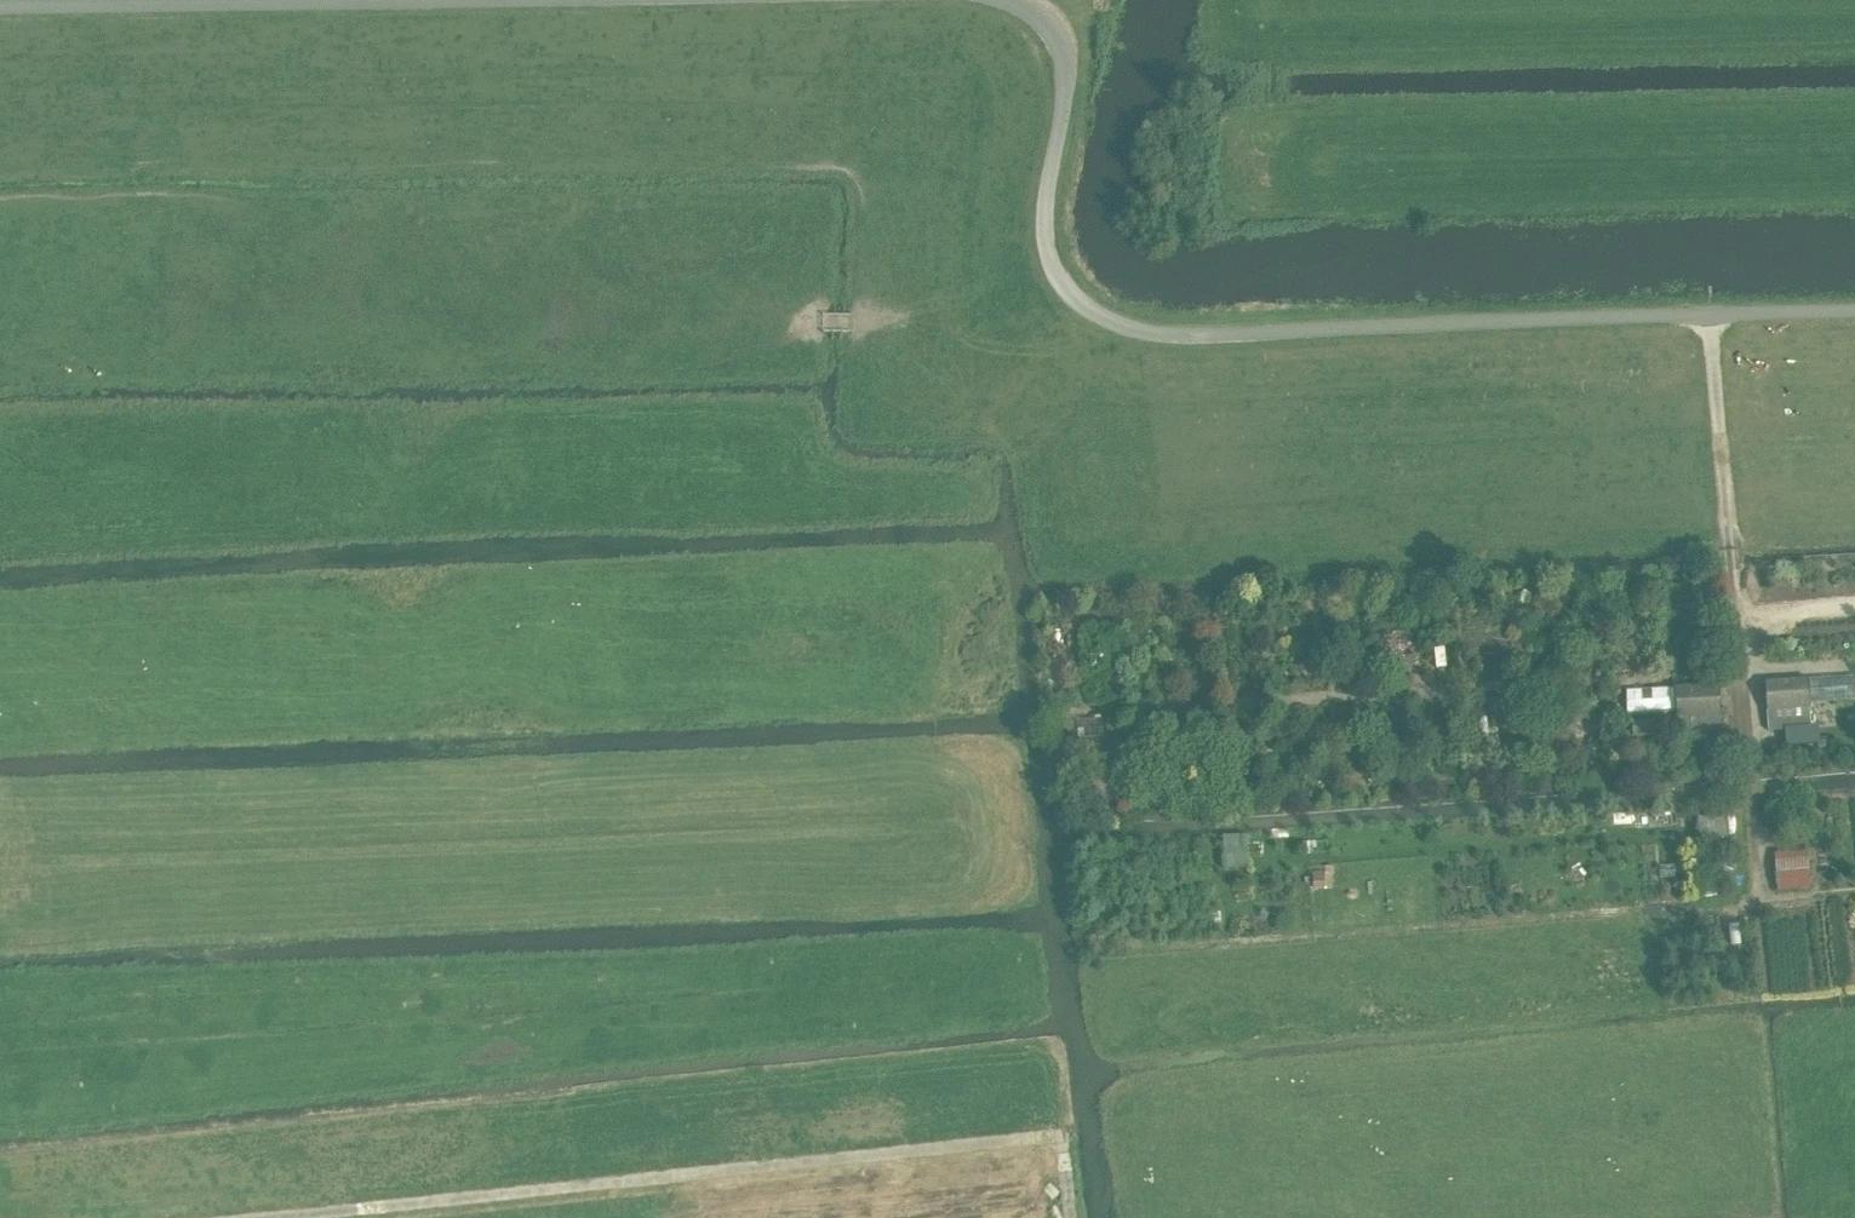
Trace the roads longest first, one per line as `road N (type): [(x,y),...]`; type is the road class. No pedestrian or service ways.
road 1 (unclassified): [(1854,310),(1119,328),(1074,302),(1044,254),(1065,77),(1057,41),(1040,19),(999,0)]
road 2 (unclassified): [(531,0),(0,8)]

